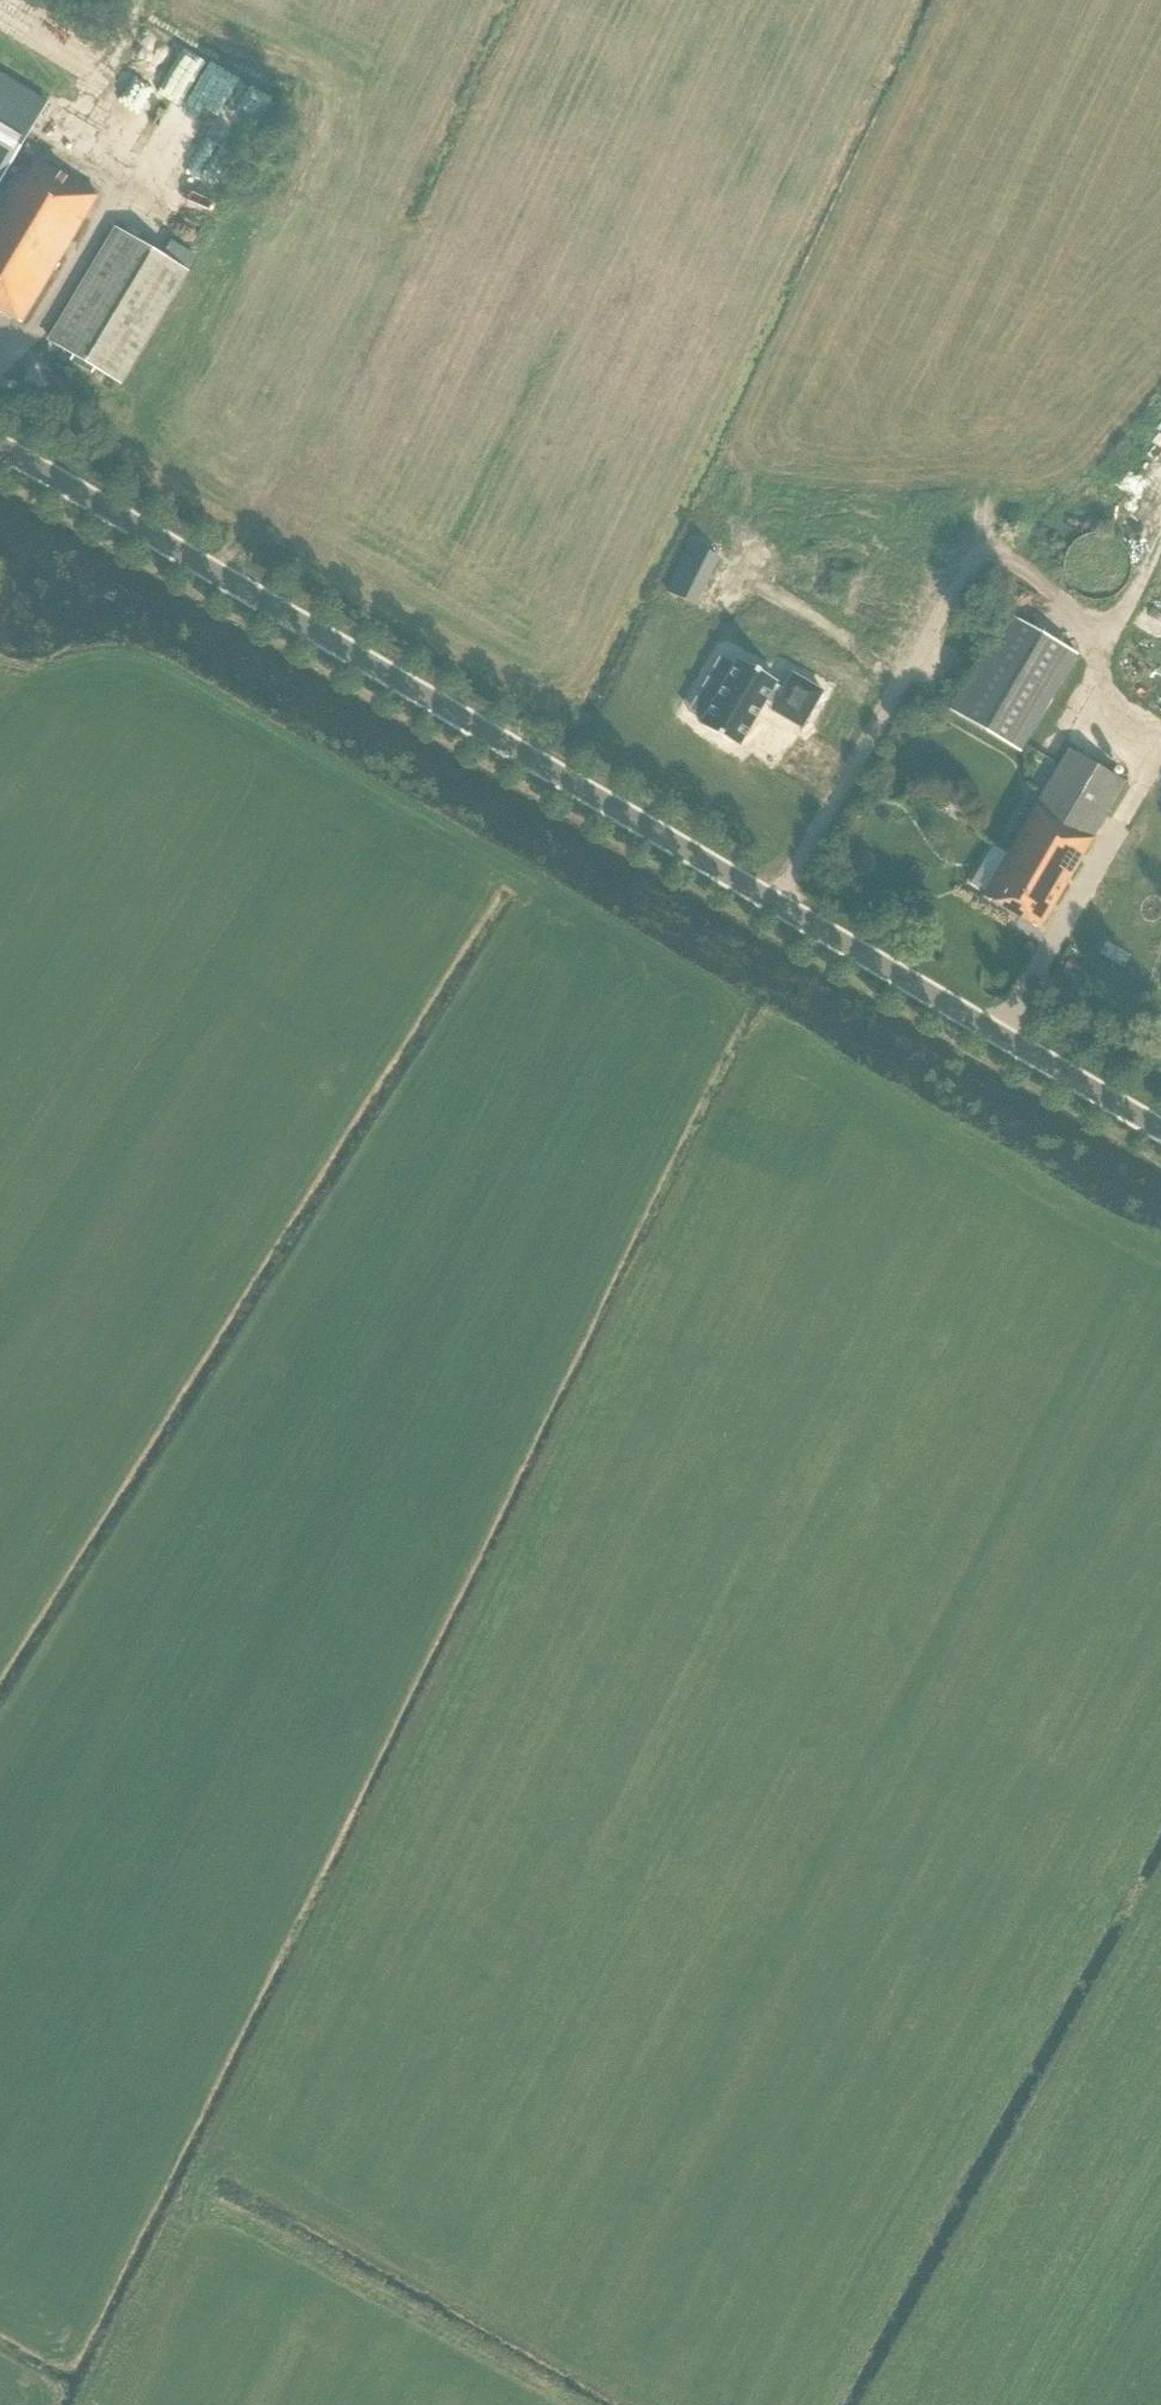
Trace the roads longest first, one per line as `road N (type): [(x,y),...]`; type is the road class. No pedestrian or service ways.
road 1 (unclassified): [(1160,1137),(0,452)]

